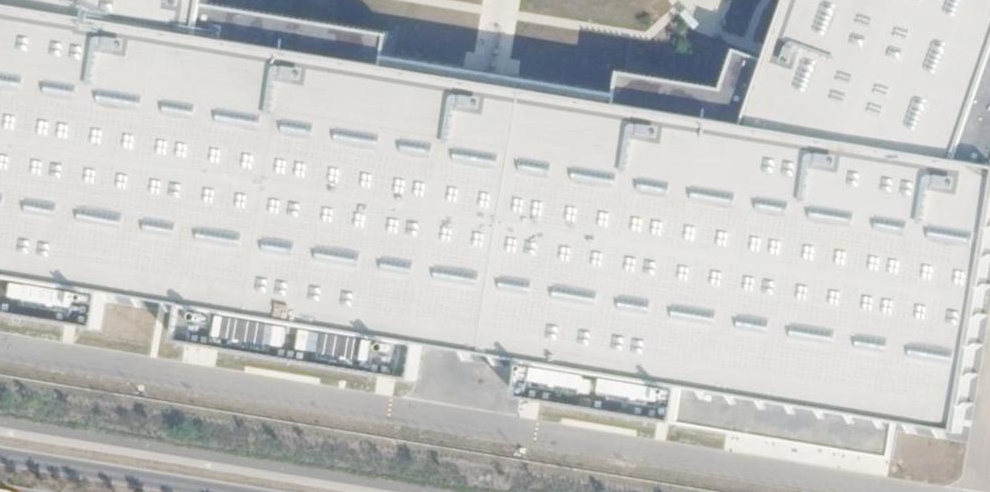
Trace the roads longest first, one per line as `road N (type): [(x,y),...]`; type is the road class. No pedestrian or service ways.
road 1 (secondary): [(234,491),(0,454)]

